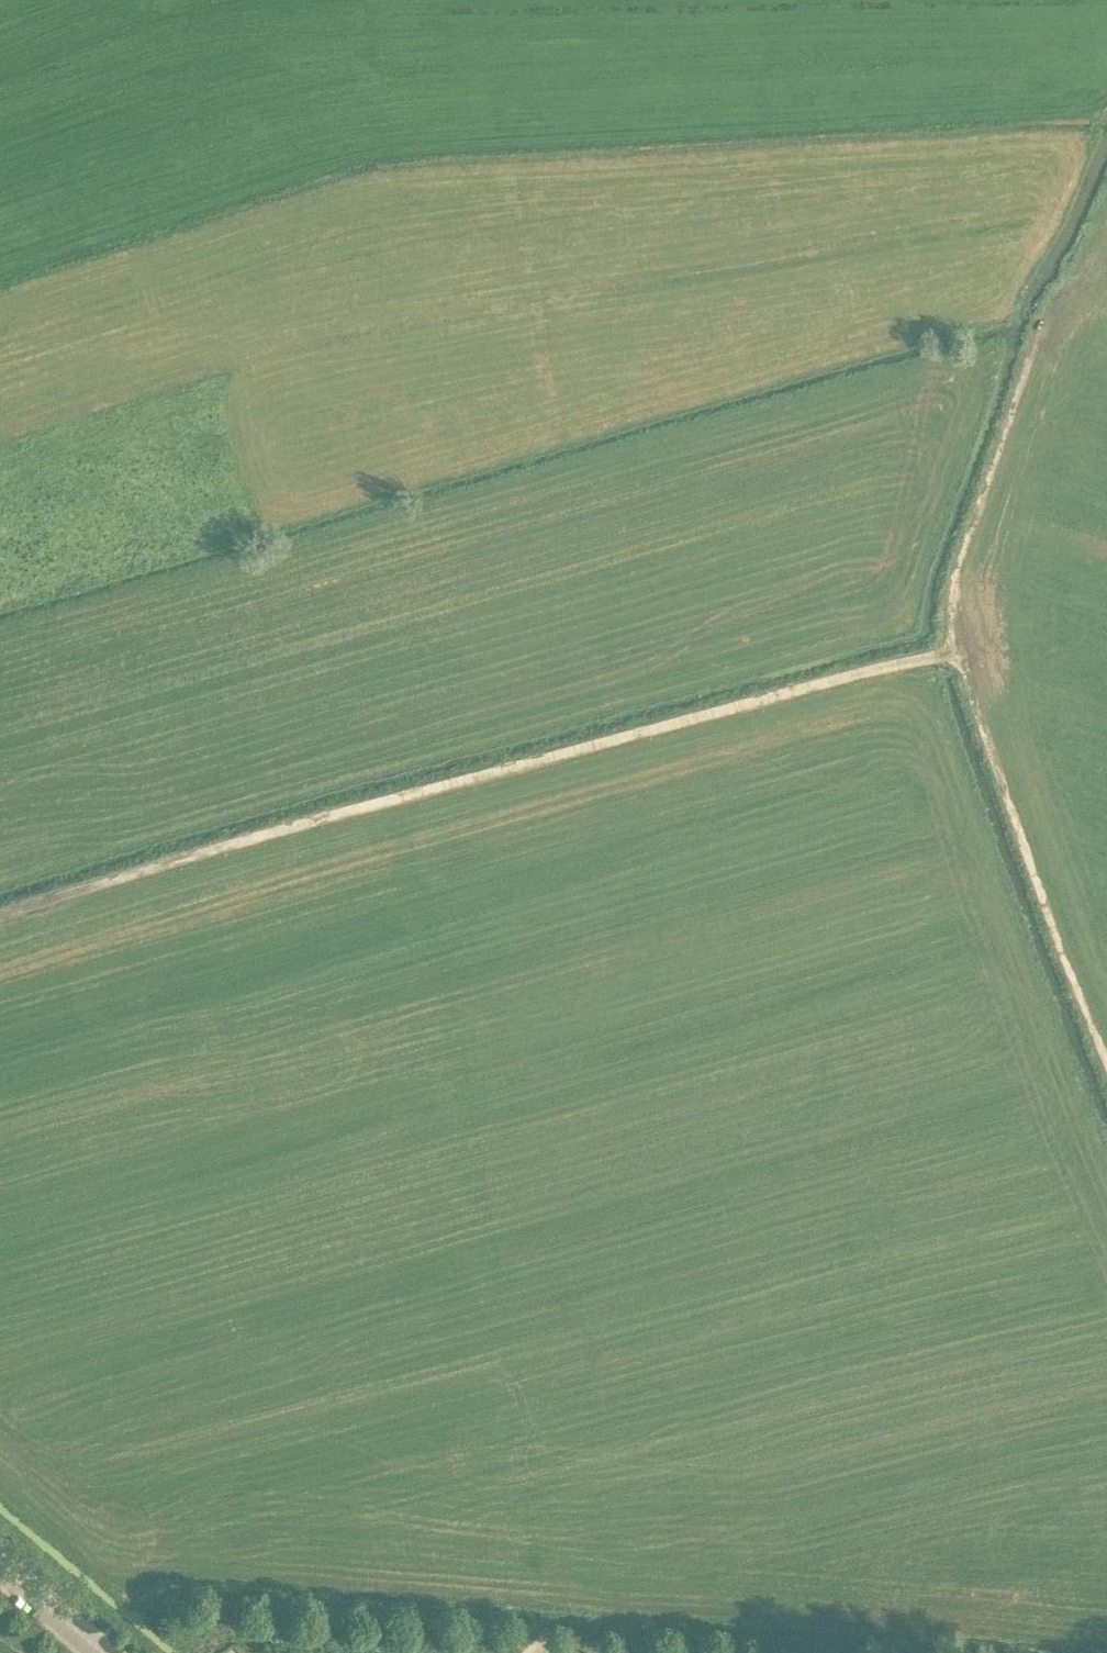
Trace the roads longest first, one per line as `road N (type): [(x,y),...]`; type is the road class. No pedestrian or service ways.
road 1 (unclassified): [(113,1652),(0,1558)]

